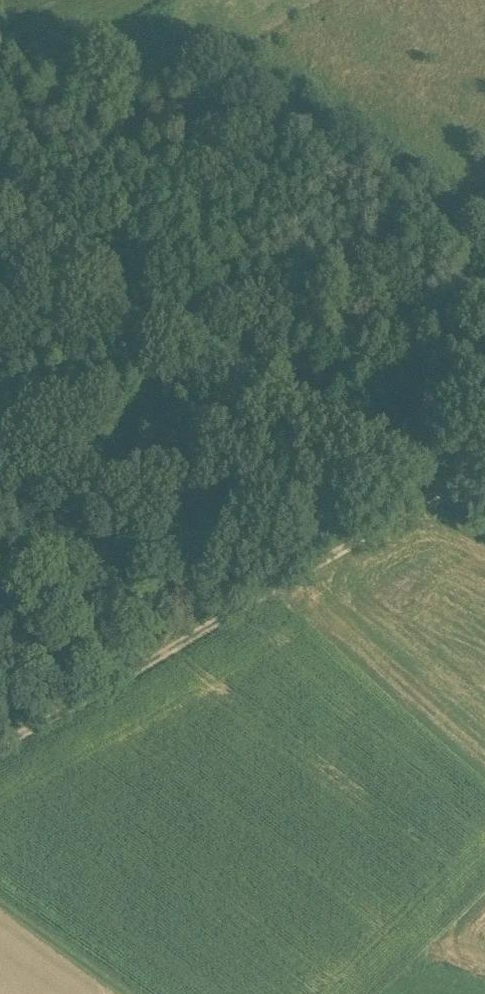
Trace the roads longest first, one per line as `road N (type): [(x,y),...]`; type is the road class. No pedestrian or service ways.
road 1 (track): [(0,747),(425,503)]
road 2 (track): [(0,898),(135,993)]

